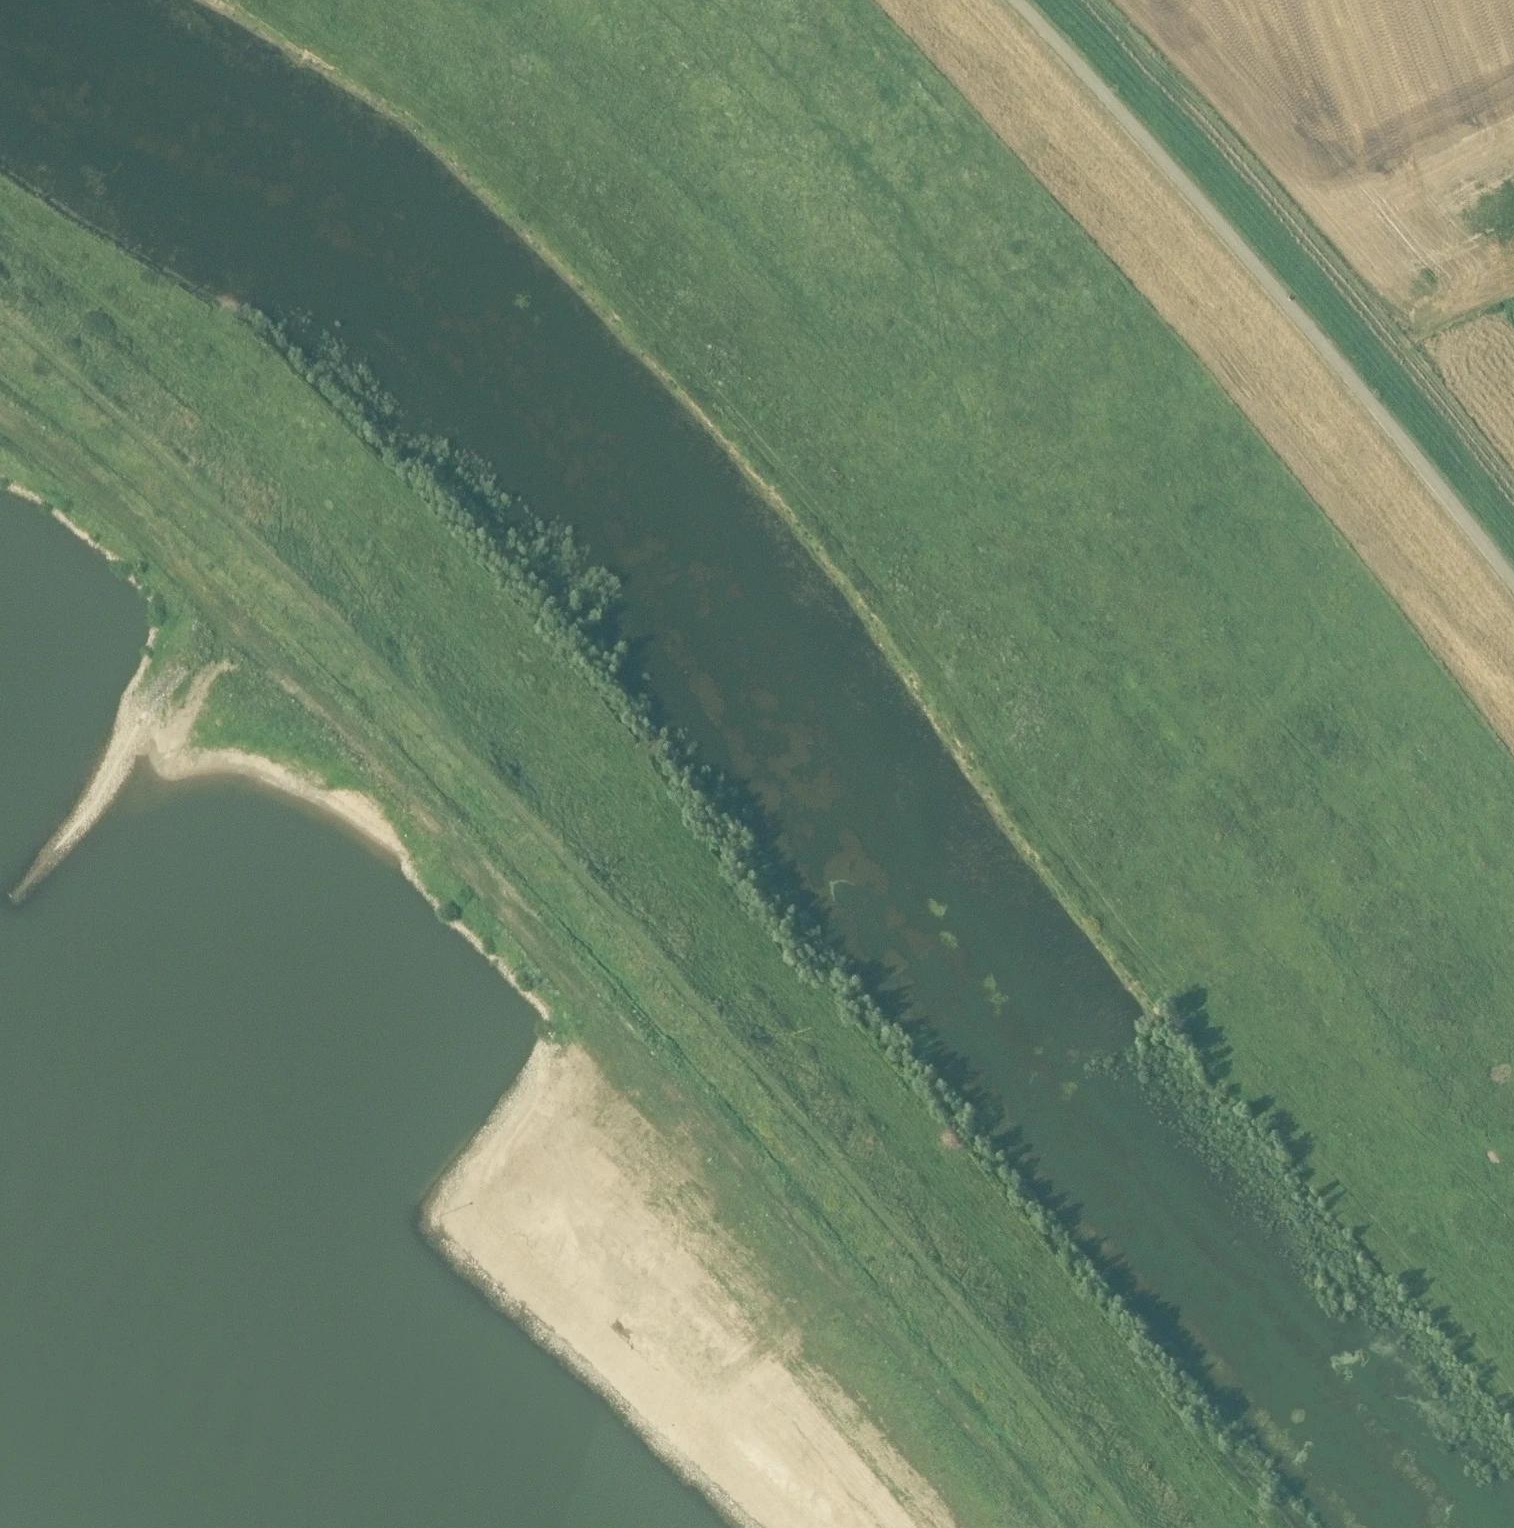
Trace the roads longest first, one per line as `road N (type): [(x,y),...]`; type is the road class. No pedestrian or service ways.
road 1 (unclassified): [(1513,592),(1334,361),(1003,0)]

